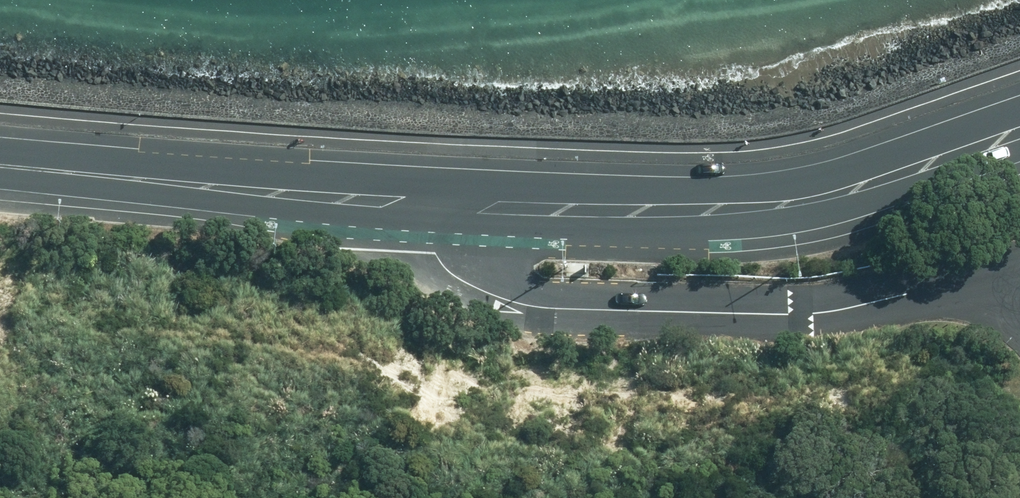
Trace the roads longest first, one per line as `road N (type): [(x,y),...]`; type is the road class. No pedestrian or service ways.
road 1 (unclassified): [(413,203),(438,252),(466,283),(539,306),(802,312),(1019,272)]
road 2 (primary): [(413,203),(574,211),(780,206),(883,183),(1019,135)]
road 3 (primary): [(0,171),(413,203)]

